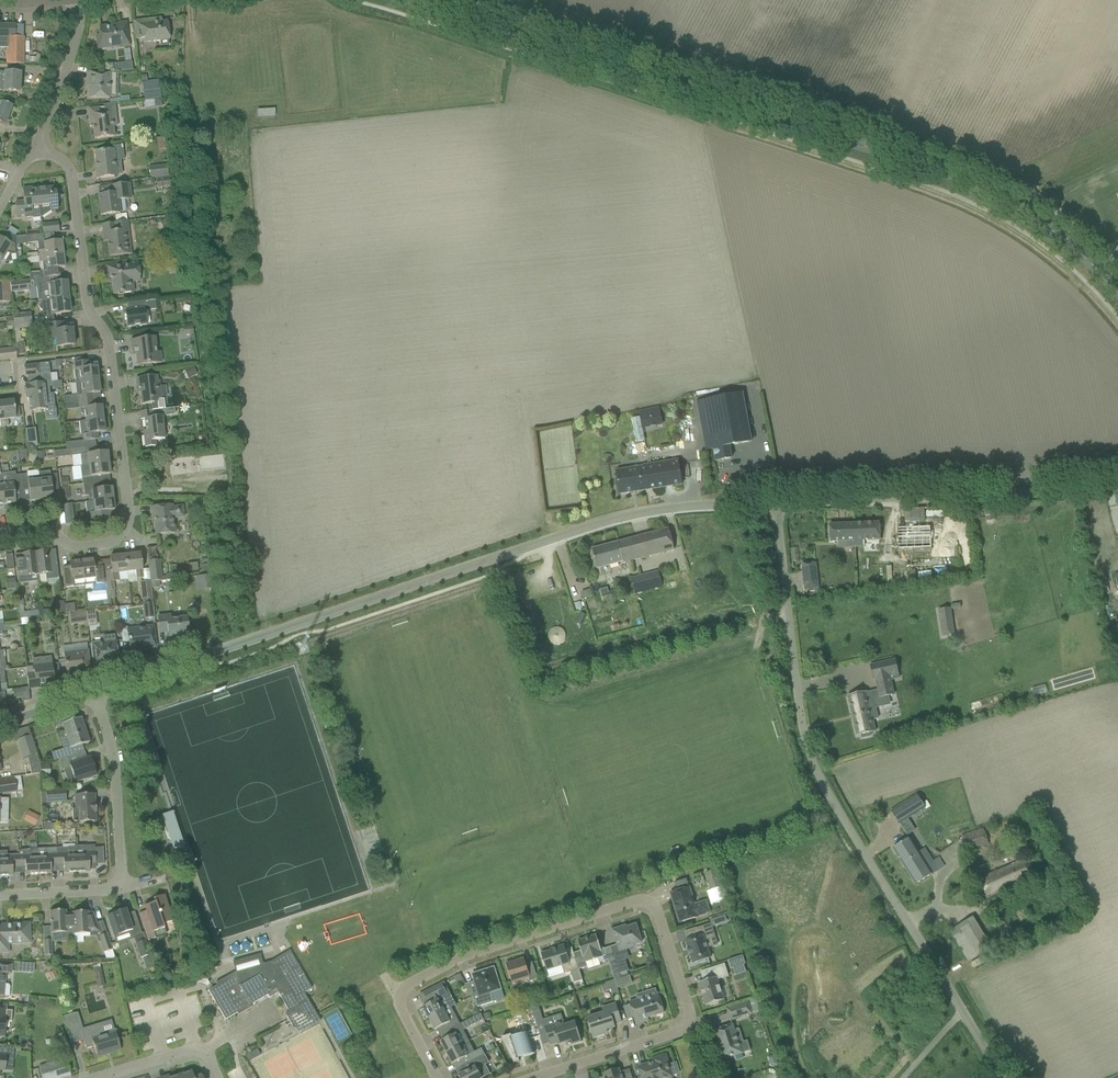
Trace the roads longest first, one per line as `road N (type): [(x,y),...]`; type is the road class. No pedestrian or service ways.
road 1 (tertiary): [(1117,288),(1013,205),(872,143),(411,0)]
road 2 (residential): [(445,1077),(399,1001),(407,984),(628,902),(649,902),(685,1024),(532,1077)]
road 3 (unclassified): [(1001,1077),(812,760),(776,501)]
road 4 (unclassified): [(195,656),(643,507),(776,501)]
road 5 (residential): [(0,536),(42,530),(78,549),(102,546),(117,541),(126,507),(107,349),(88,309),(71,172),(33,148)]
road 6 (unclassified): [(776,501),(1117,481)]
road 7 (residential): [(121,888),(113,765),(91,690)]
road 8 (residential): [(33,148),(78,28),(76,0)]
road 9 (residential): [(0,896),(121,888)]

